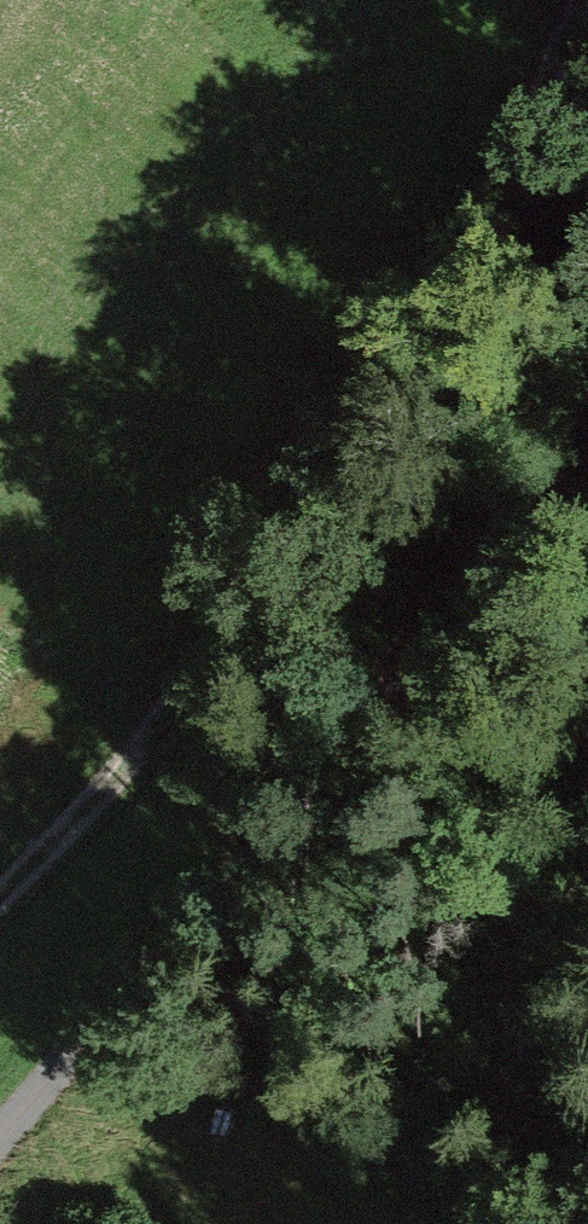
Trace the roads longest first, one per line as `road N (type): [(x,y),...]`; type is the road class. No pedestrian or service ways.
road 1 (track): [(0,898),(133,756),(273,554),(475,228),(586,0)]
road 2 (track): [(0,1135),(139,995),(359,734),(587,369)]

